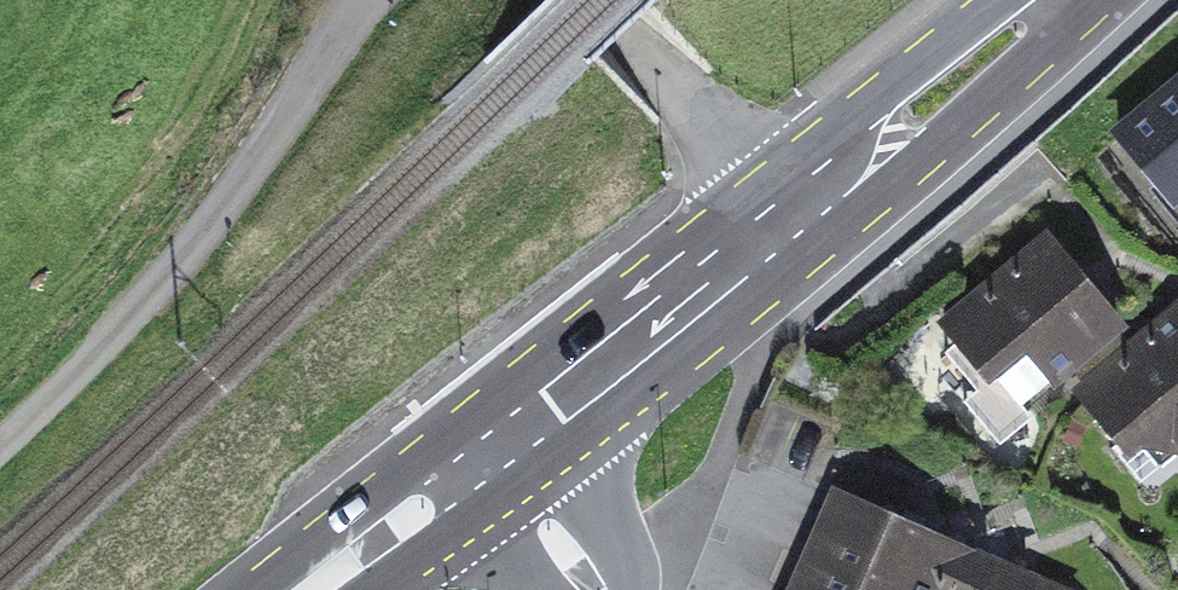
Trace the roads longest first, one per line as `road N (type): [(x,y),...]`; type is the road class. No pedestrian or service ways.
road 1 (unclassified): [(0,448),(158,299),(294,119),(357,0)]
road 2 (primary): [(791,209),(495,451)]
road 3 (primary): [(1047,0),(791,209)]
road 4 (unclassified): [(597,0),(791,209)]
road 5 (primary): [(495,451),(310,589)]
road 6 (residential): [(495,451),(589,589)]

